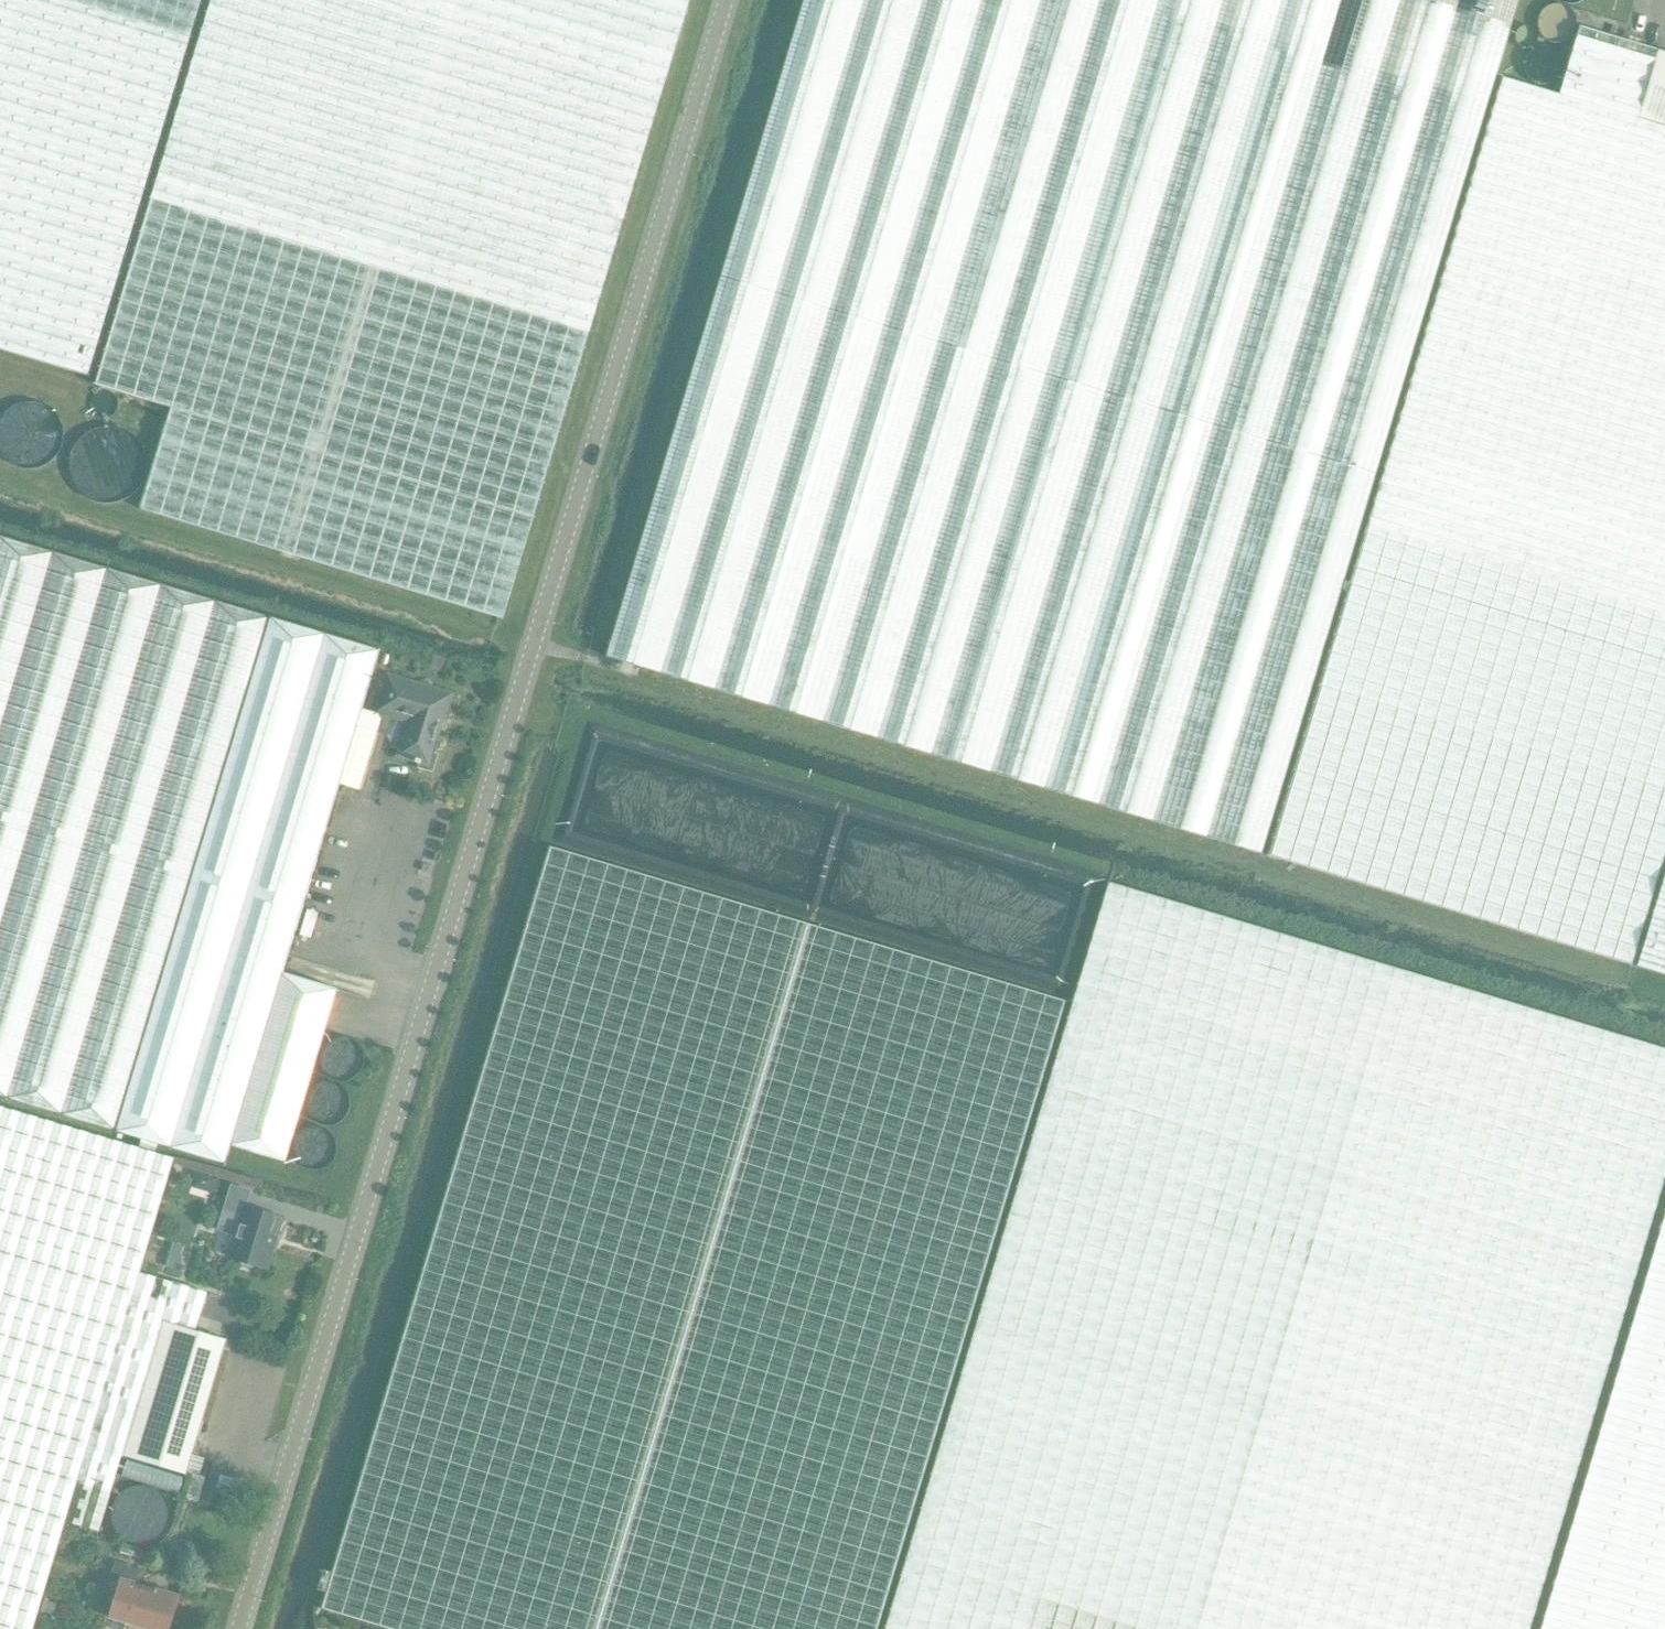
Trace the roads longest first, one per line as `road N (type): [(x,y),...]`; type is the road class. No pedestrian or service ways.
road 1 (unclassified): [(240,1628),(725,0)]

